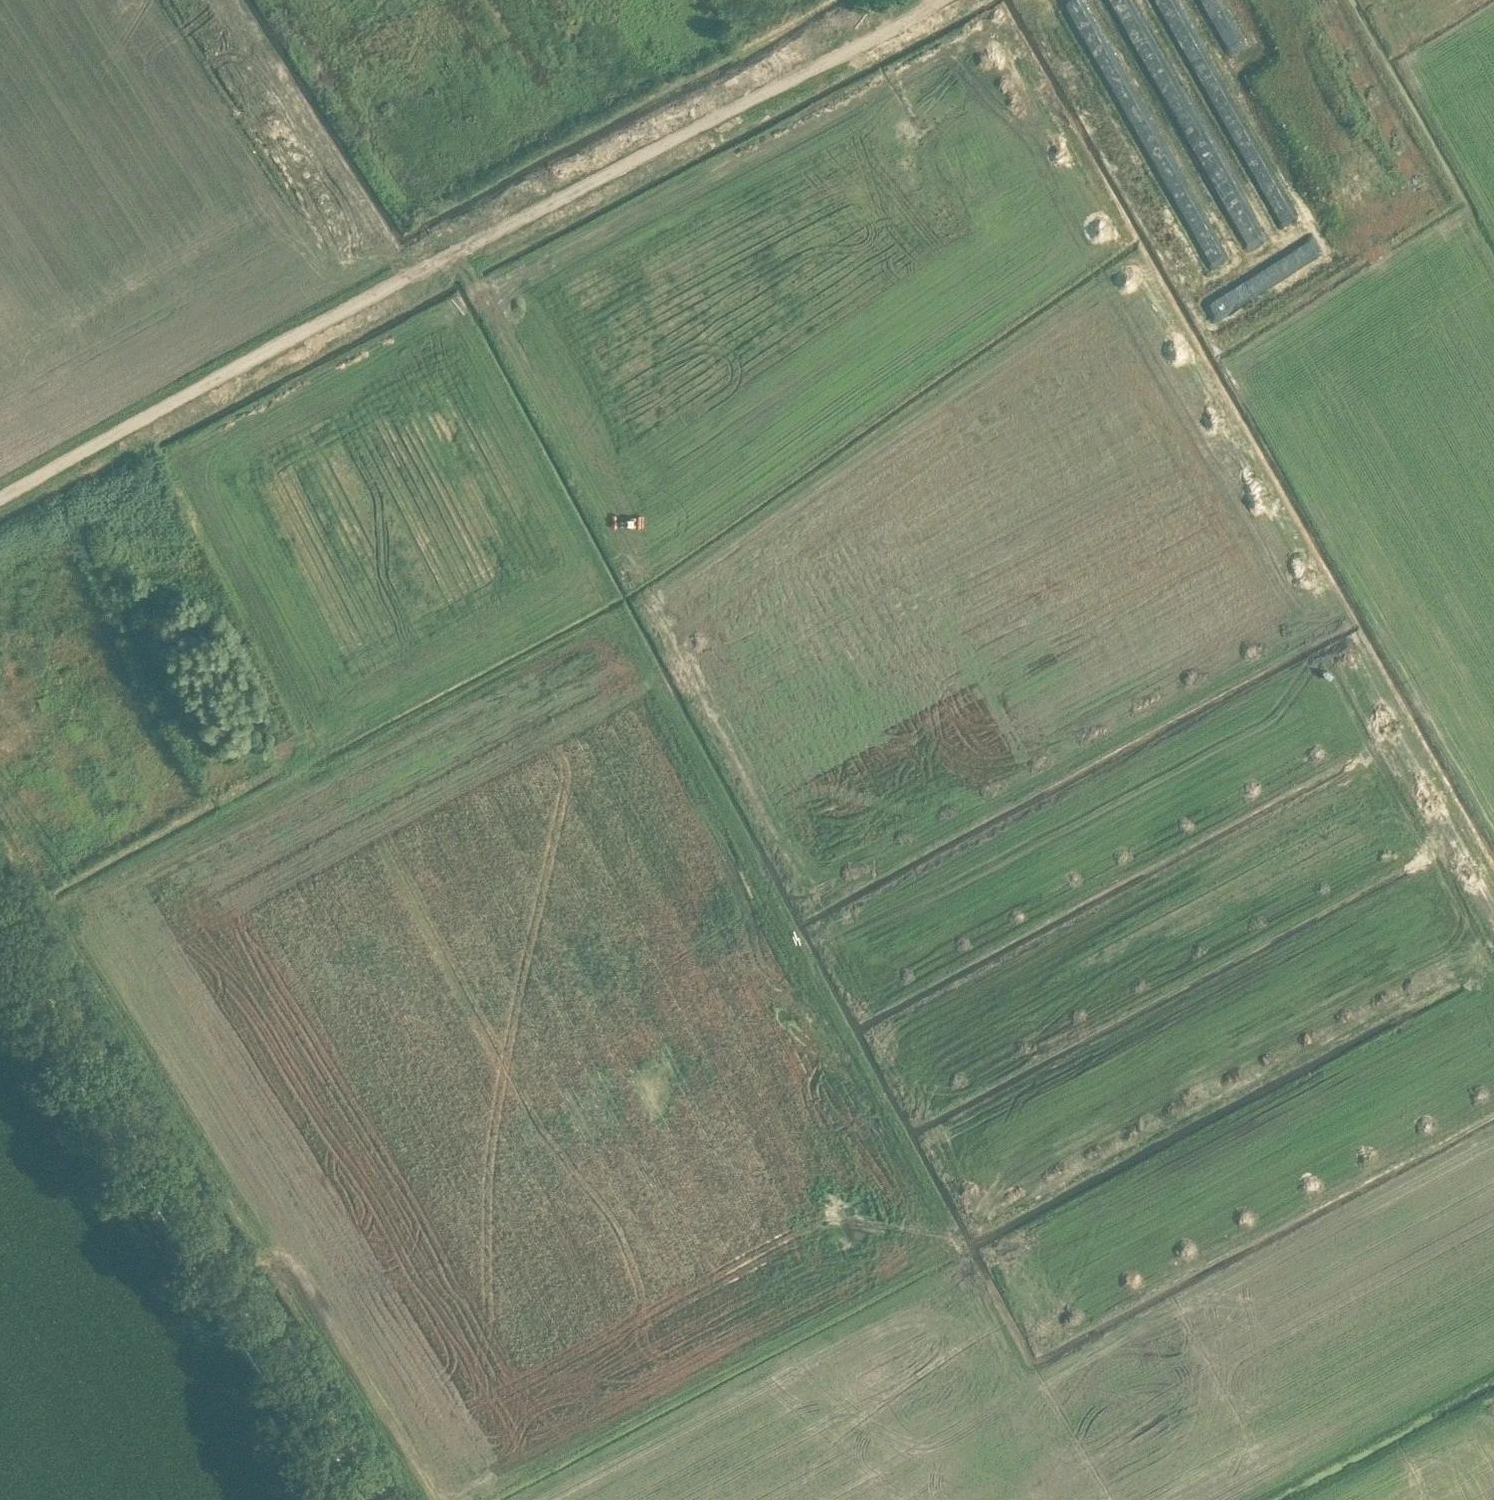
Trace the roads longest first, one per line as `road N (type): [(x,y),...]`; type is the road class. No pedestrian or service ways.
road 1 (unclassified): [(0,489),(930,0)]
road 2 (unclassified): [(362,1499),(0,924)]

